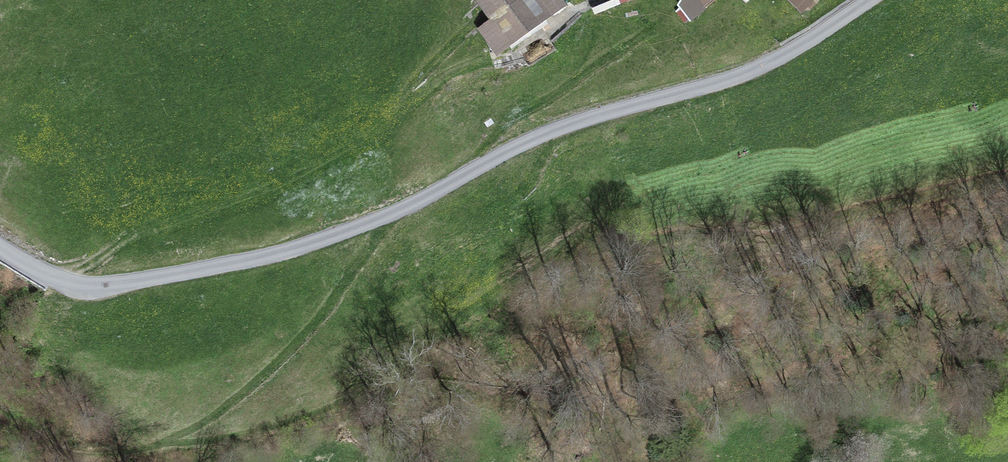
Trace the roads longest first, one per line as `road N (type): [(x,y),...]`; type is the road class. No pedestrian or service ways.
road 1 (unclassified): [(870,0),(769,64),(572,122),(433,195),(294,250),(86,289),(0,248)]
road 2 (track): [(394,213),(303,333),(240,394),(165,441),(110,453),(81,451),(0,404)]
road 3 (track): [(649,236),(783,234),(1007,174)]
road 4 (track): [(462,177),(530,107),(658,24),(674,0)]
road 5 (track): [(405,107),(456,70),(535,42)]

